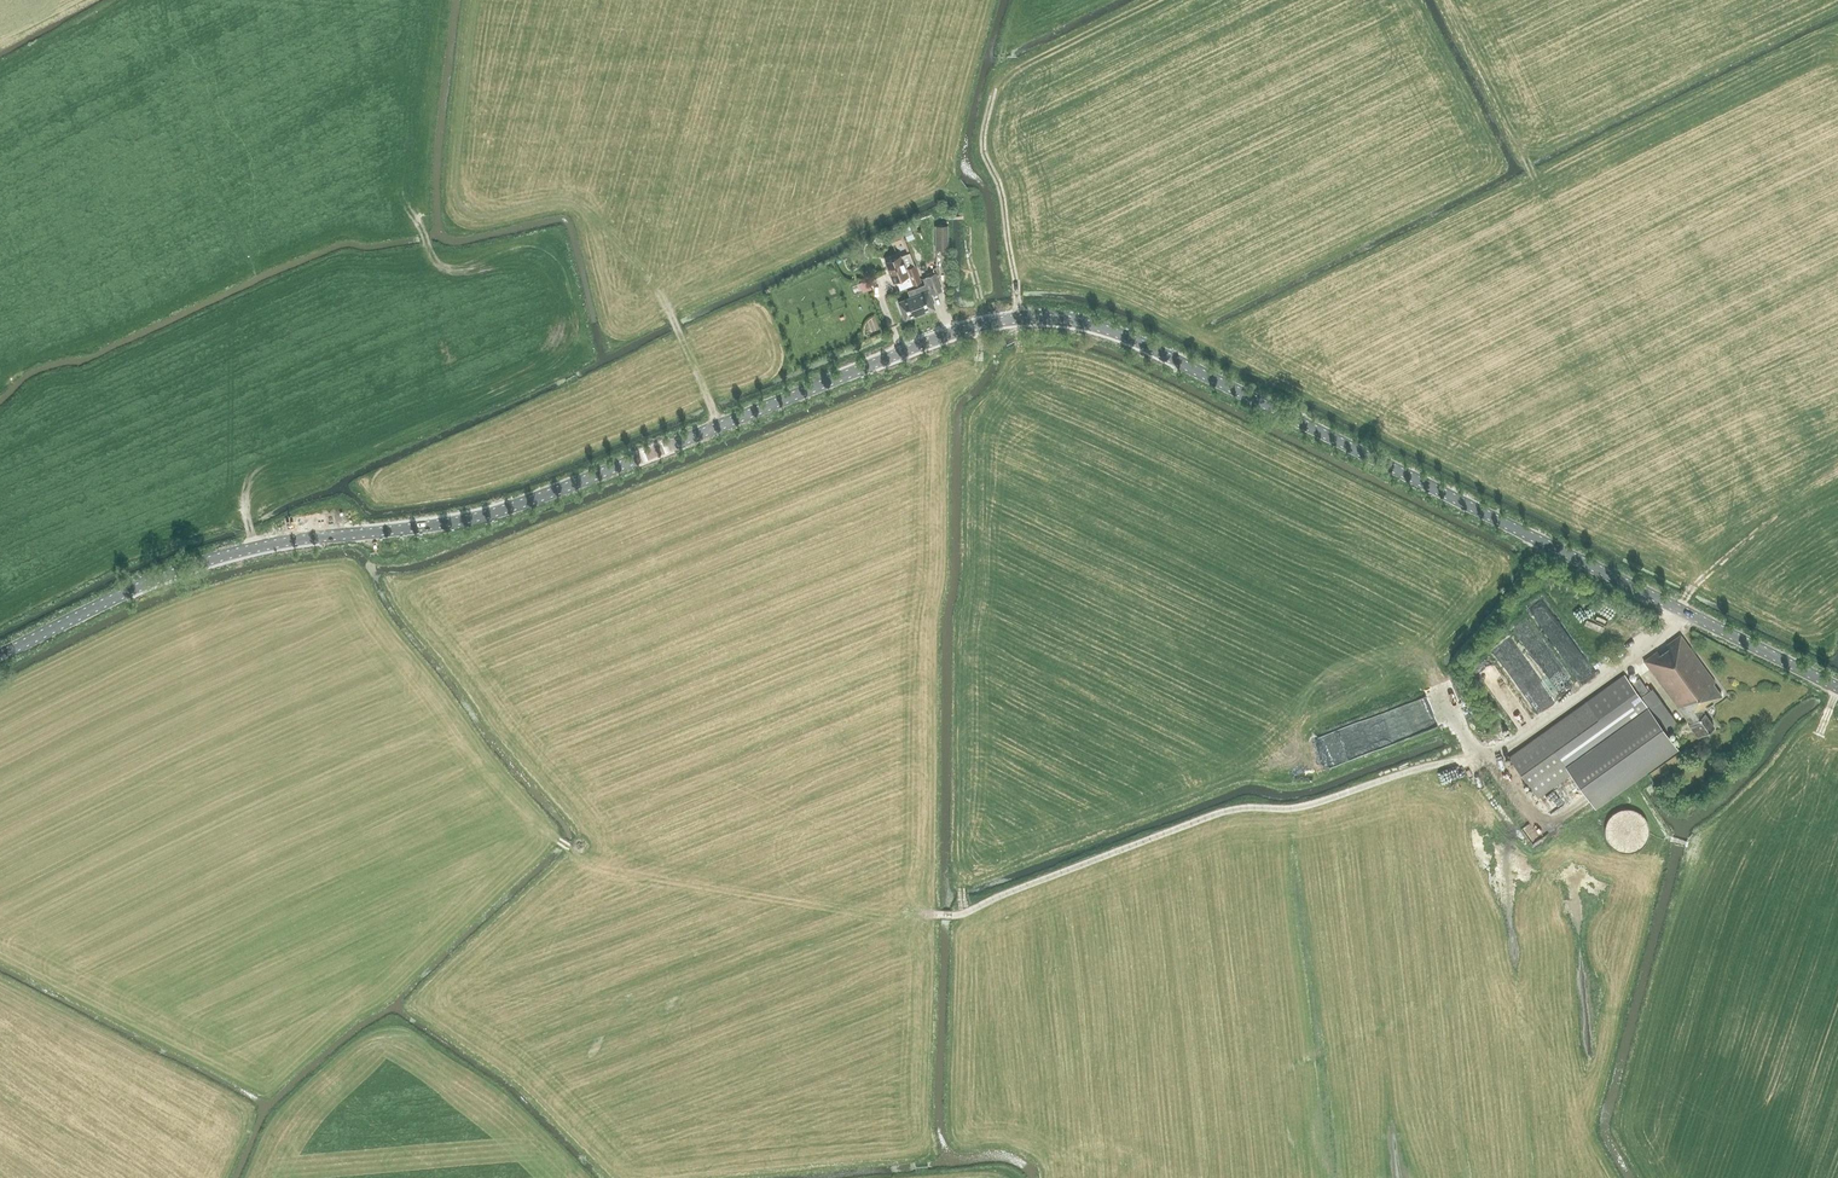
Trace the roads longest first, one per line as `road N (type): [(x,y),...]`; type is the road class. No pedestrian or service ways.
road 1 (tertiary): [(1837,688),(1154,349),(1071,320),(956,331),(542,497),(446,525),(372,532)]
road 2 (tertiary): [(0,655),(194,565),(298,539),(372,532)]

